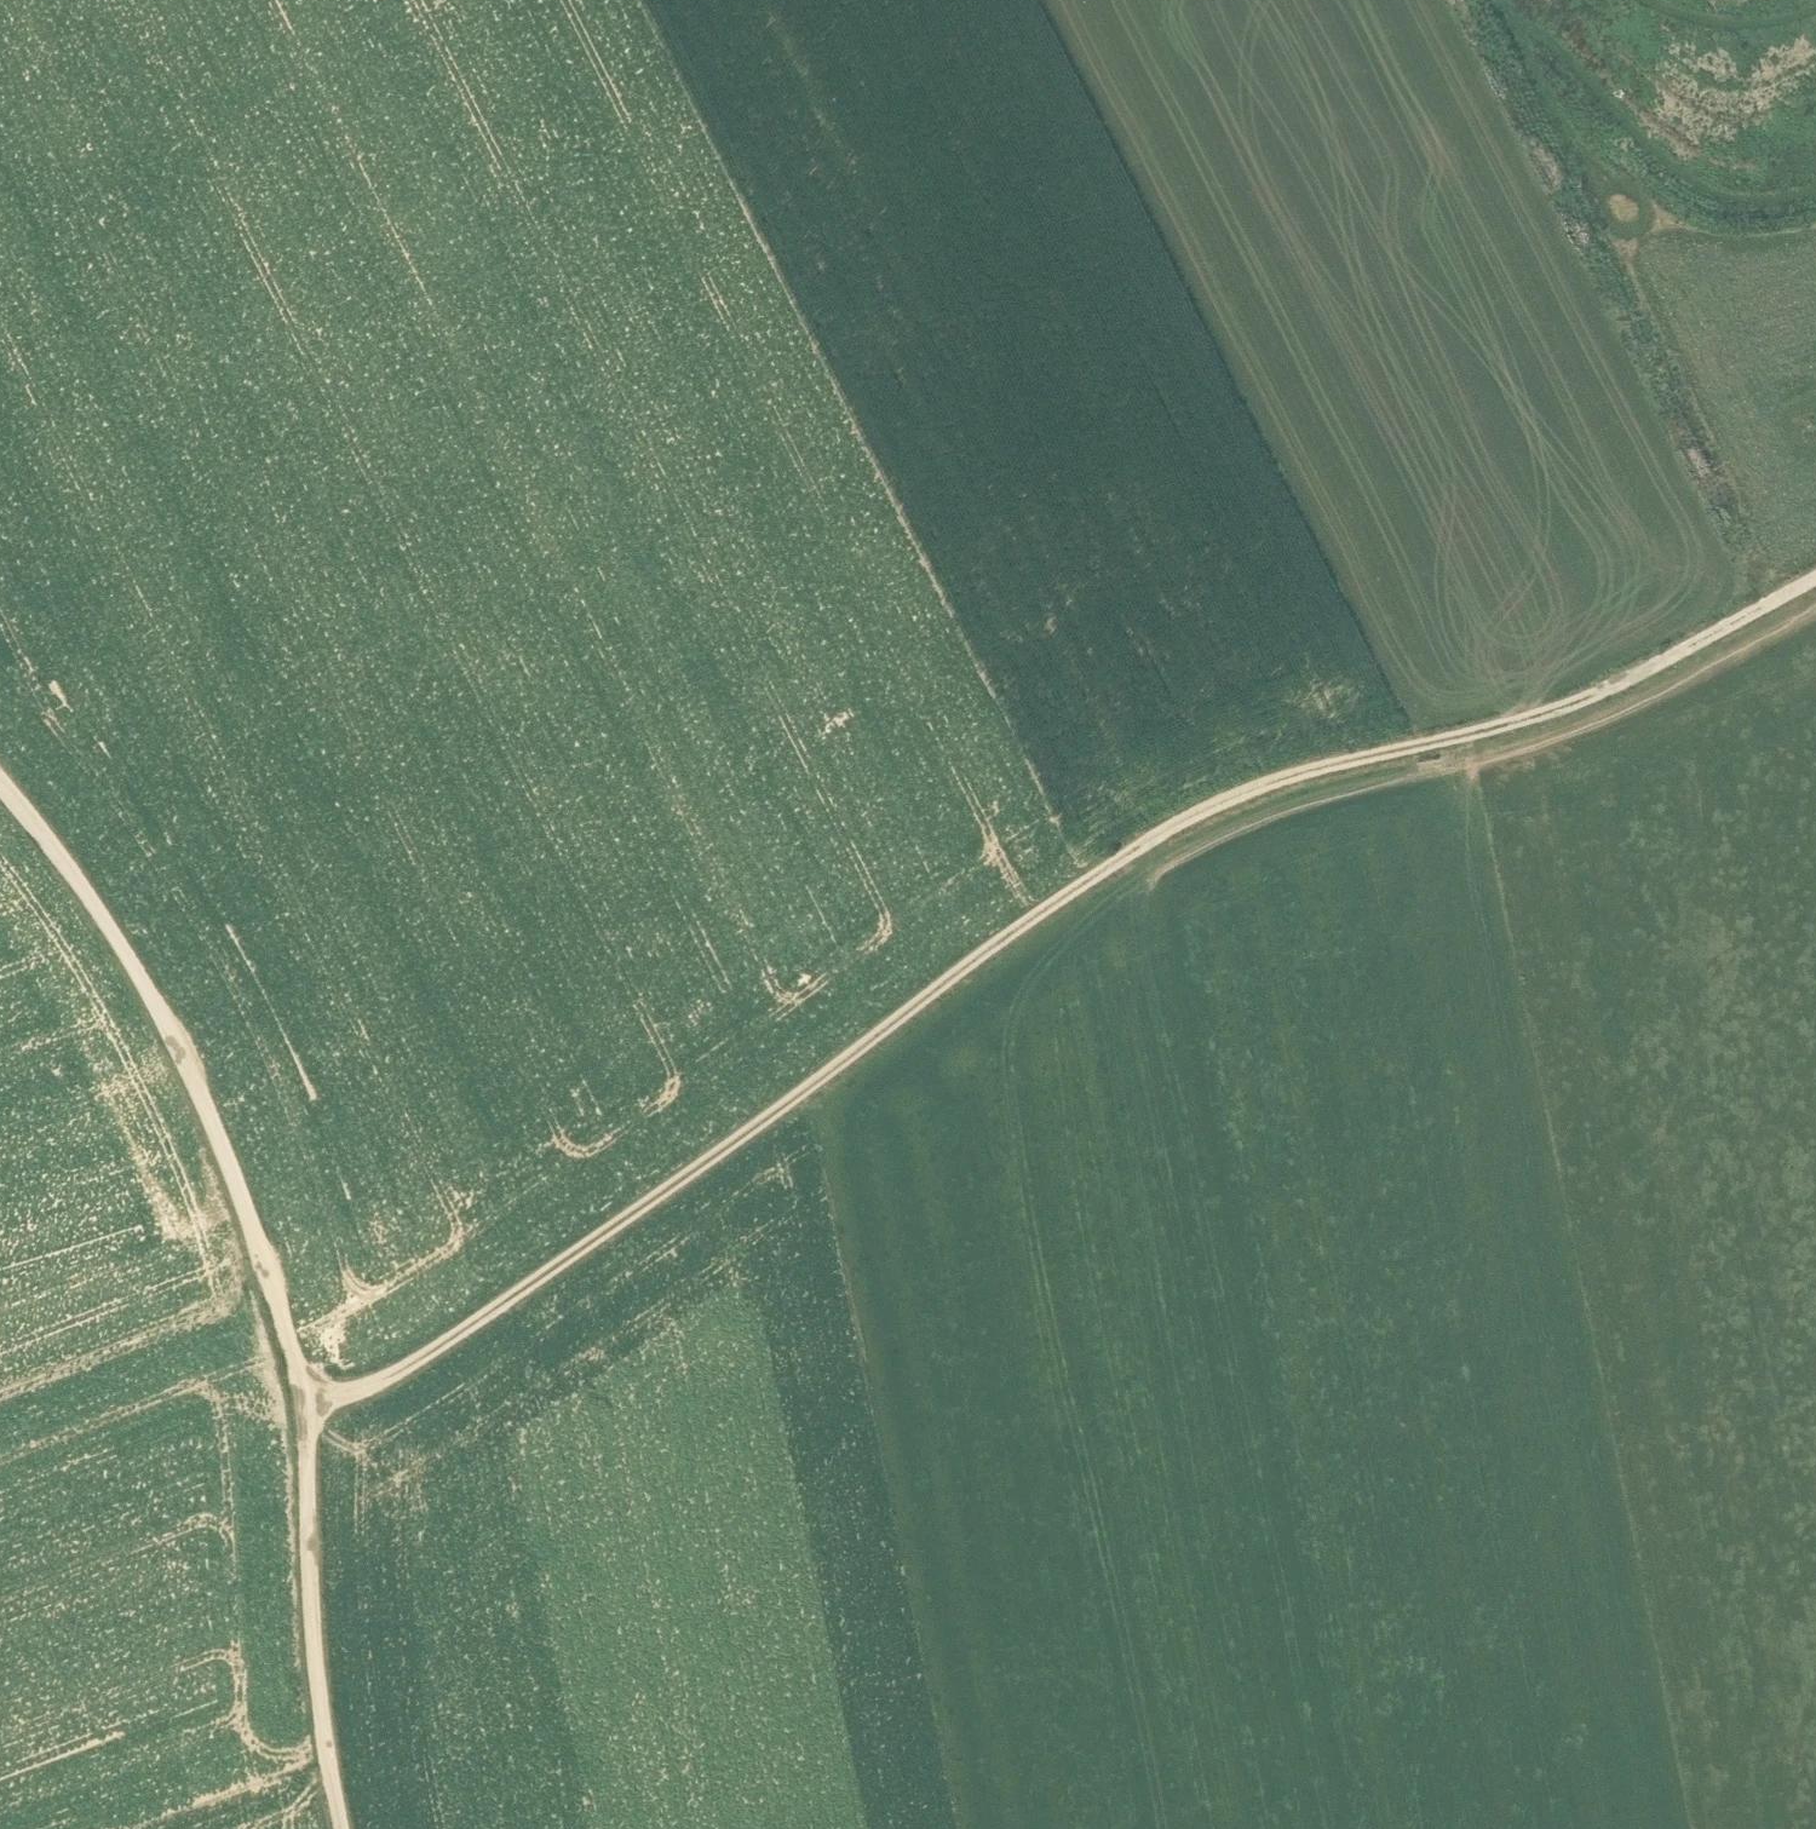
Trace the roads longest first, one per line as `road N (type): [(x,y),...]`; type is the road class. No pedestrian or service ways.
road 1 (track): [(300,1403),(364,1390),(449,1340),(1158,835),(1269,784),(1595,695),(1815,579)]
road 2 (track): [(341,1828),(310,1627),(300,1403),(277,1308),(177,1052),(105,925),(0,783)]

